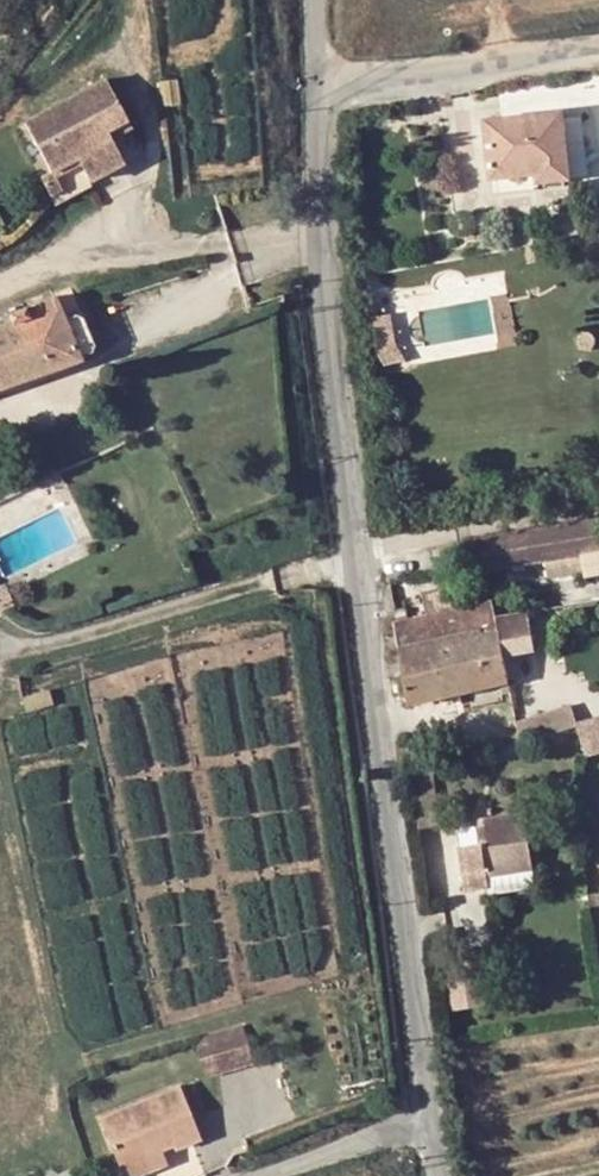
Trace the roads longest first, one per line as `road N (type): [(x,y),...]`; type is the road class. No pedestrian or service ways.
road 1 (unclassified): [(434,1123),(355,549),(316,70)]
road 2 (unclassified): [(316,70),(598,29)]
road 3 (unclassified): [(434,1123),(302,1175)]

